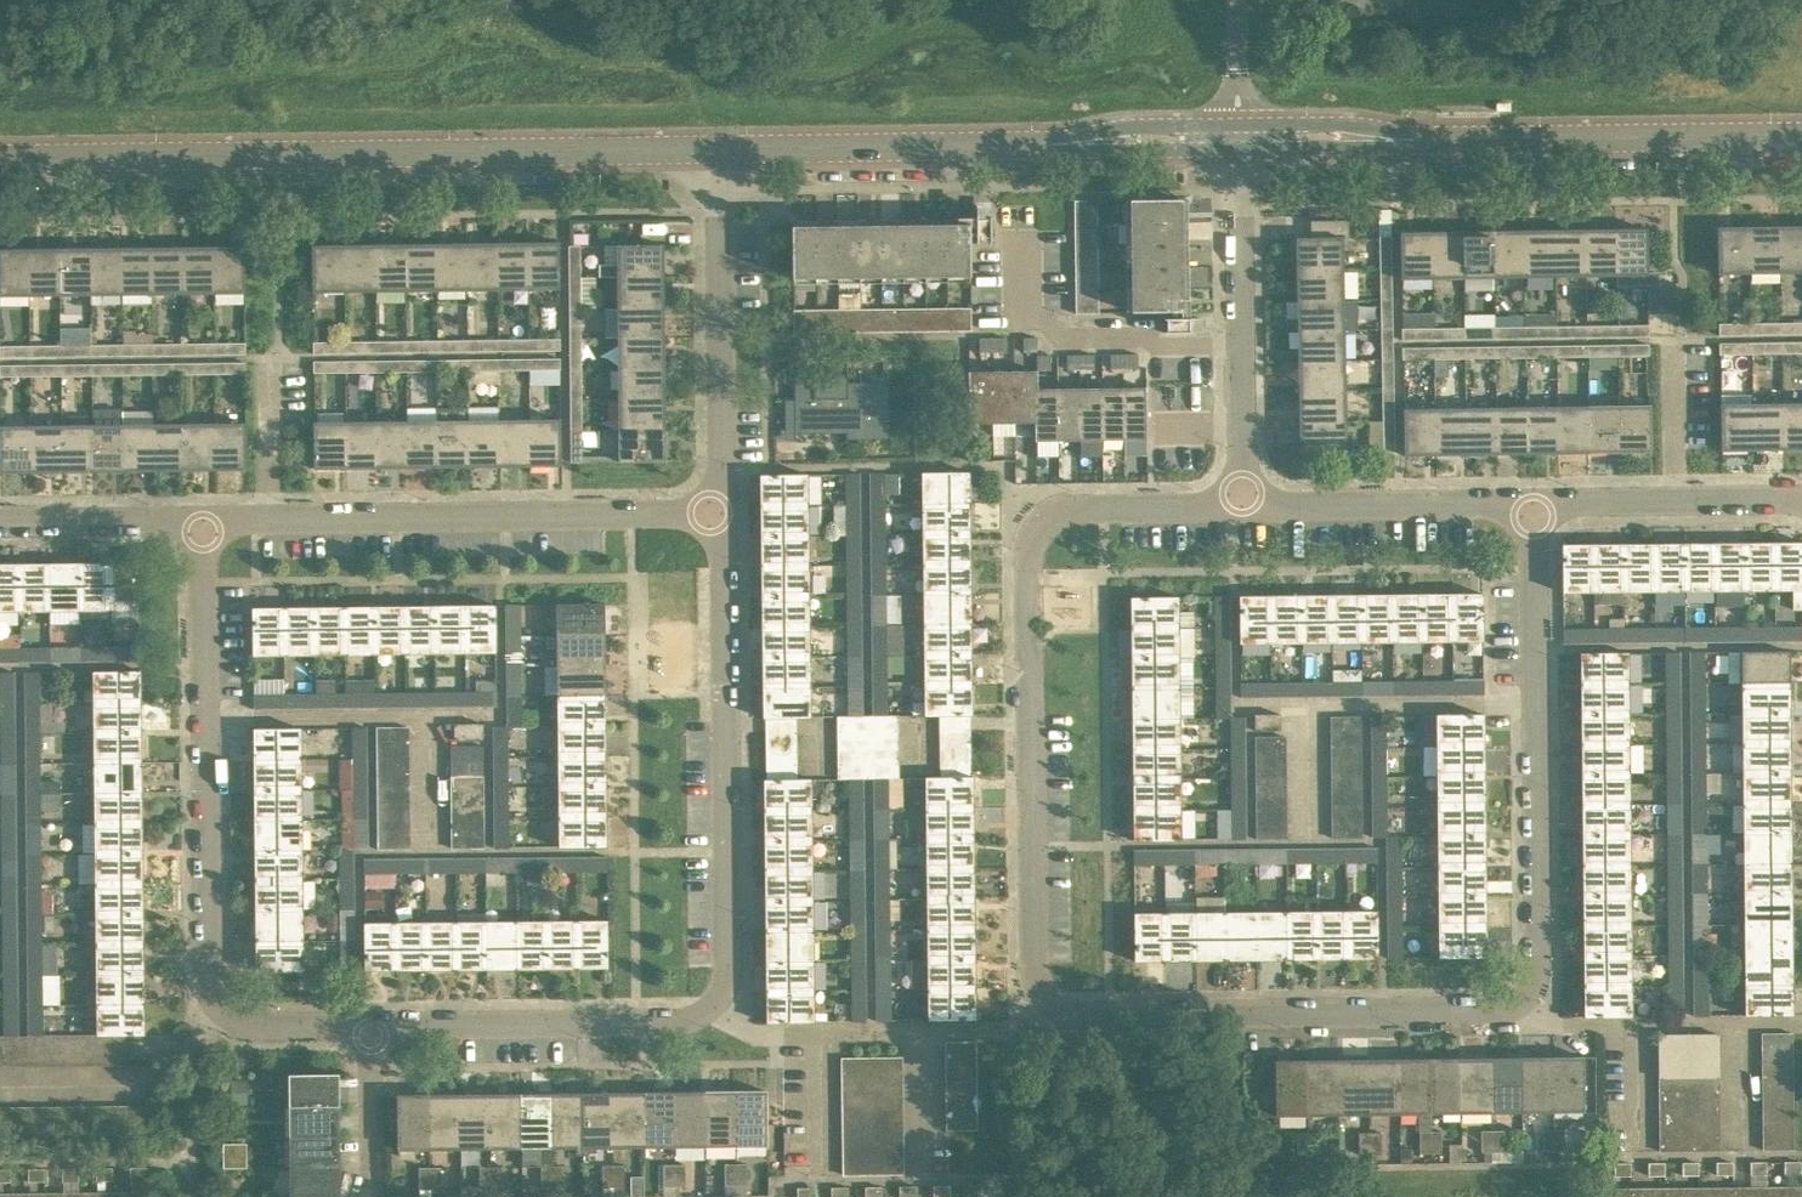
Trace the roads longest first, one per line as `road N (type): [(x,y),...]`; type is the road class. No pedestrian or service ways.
road 1 (residential): [(1531,502),(1537,962),(1528,991),(1485,1011),(1056,1012),(1040,997),(1031,965),(1031,537),(1074,507),(1241,504)]
road 2 (residential): [(719,512),(728,965),(715,1003),(675,1022),(369,1026)]
road 3 (tertiary): [(0,157),(712,148)]
road 4 (residential): [(369,1026),(256,1026),(232,1020),(210,997),(207,518)]
road 5 (tertiary): [(1232,136),(1801,136)]
road 6 (tertiary): [(712,148),(1232,136)]
road 7 (residential): [(207,518),(719,512)]
road 8 (residential): [(1241,504),(1232,136)]
road 9 (residential): [(712,148),(719,512)]
road 10 (residential): [(1241,504),(1531,502)]
road 11 (residential): [(1531,502),(1801,498)]
road 12 (residential): [(0,521),(207,518)]
road 13 (residential): [(373,1196),(369,1026)]
road 14 (residential): [(1232,136),(1231,0)]

